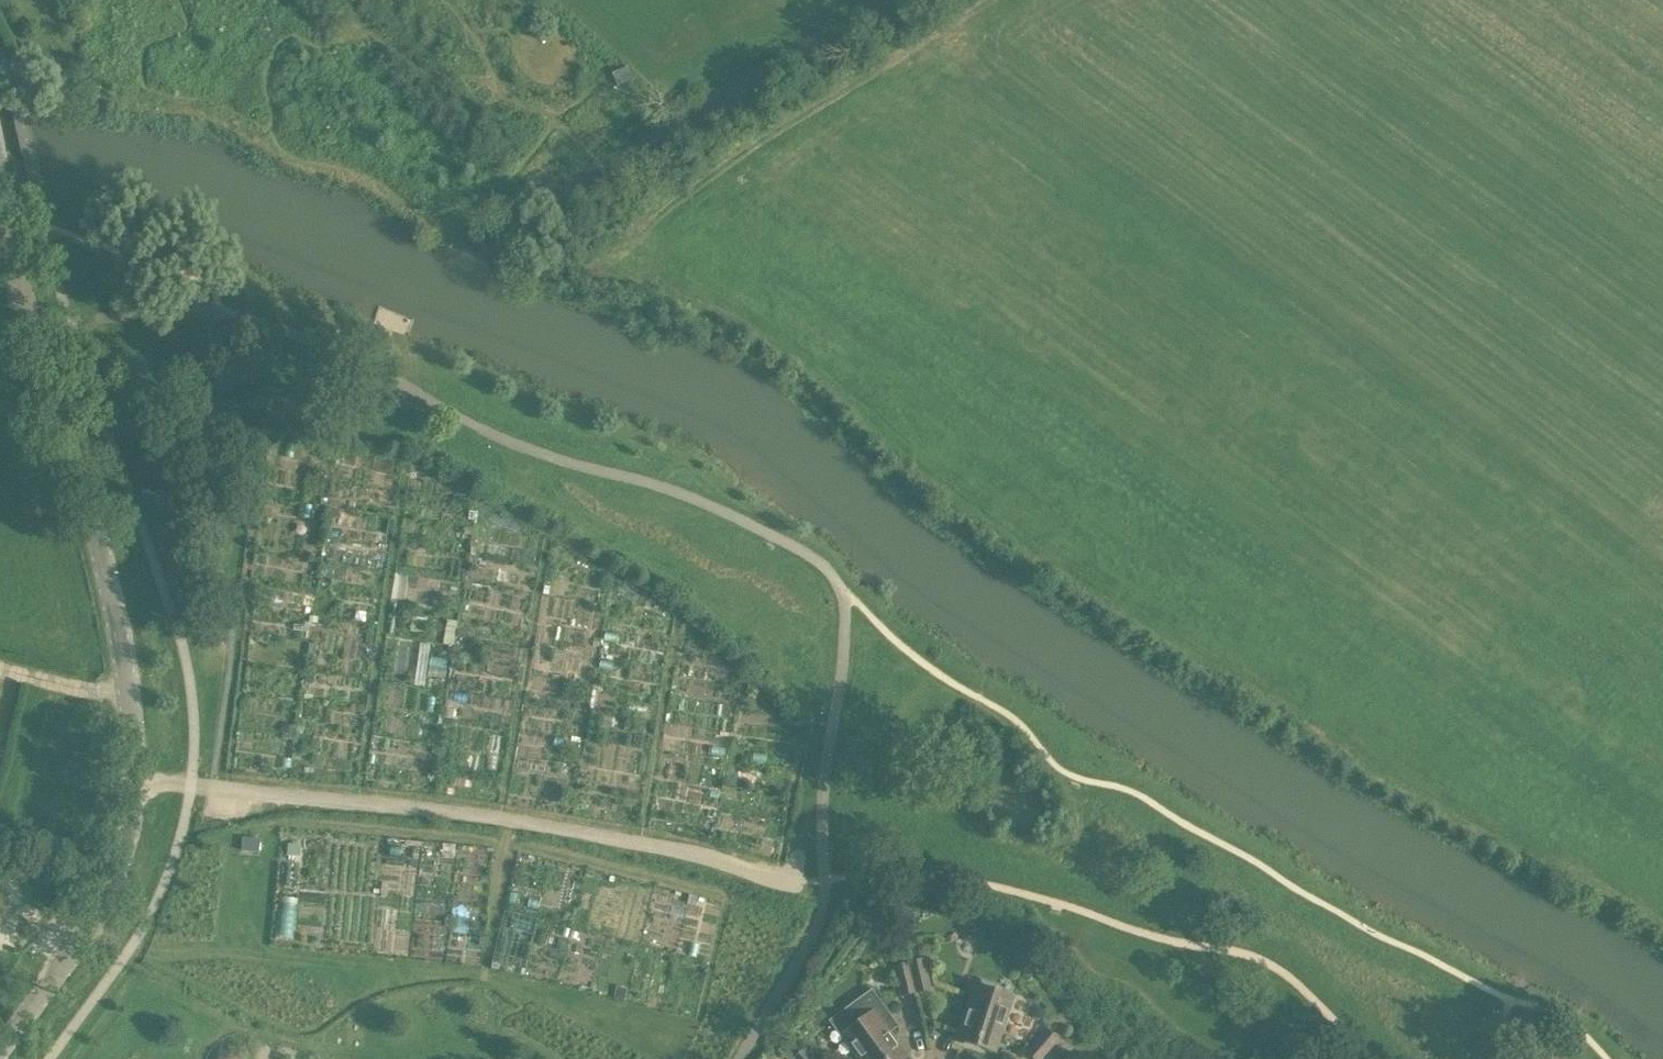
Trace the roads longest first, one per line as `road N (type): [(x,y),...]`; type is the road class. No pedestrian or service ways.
road 1 (unclassified): [(0,1050),(112,887),(130,810),(132,746),(115,616),(35,340),(0,177)]
road 2 (track): [(990,0),(684,192),(639,231),(611,184)]

